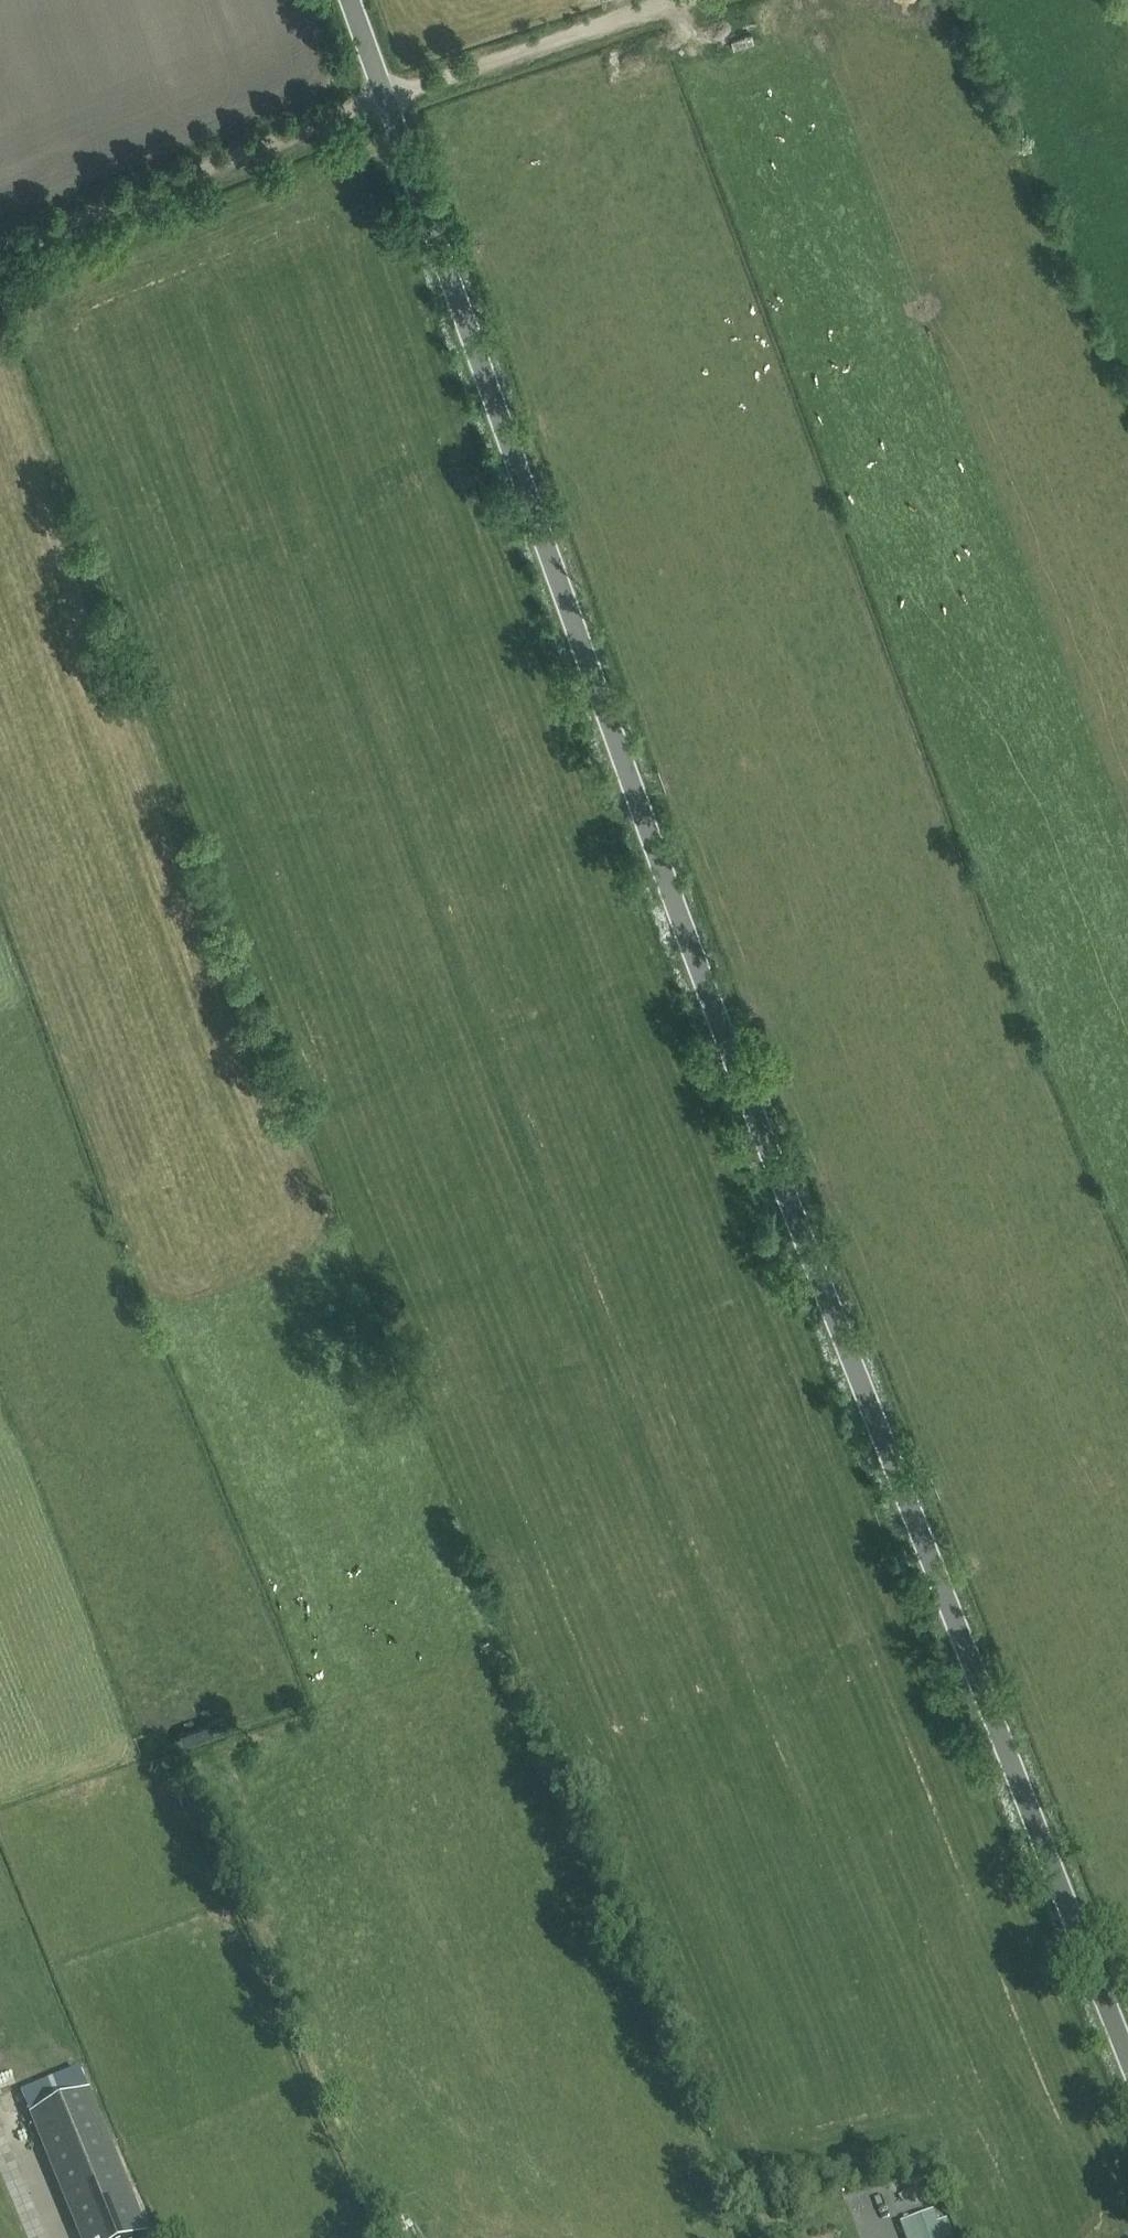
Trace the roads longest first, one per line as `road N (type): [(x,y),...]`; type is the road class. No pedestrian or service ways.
road 1 (unclassified): [(1127,2054),(771,1165),(561,608),(351,0)]
road 2 (track): [(0,252),(388,98),(679,0)]

